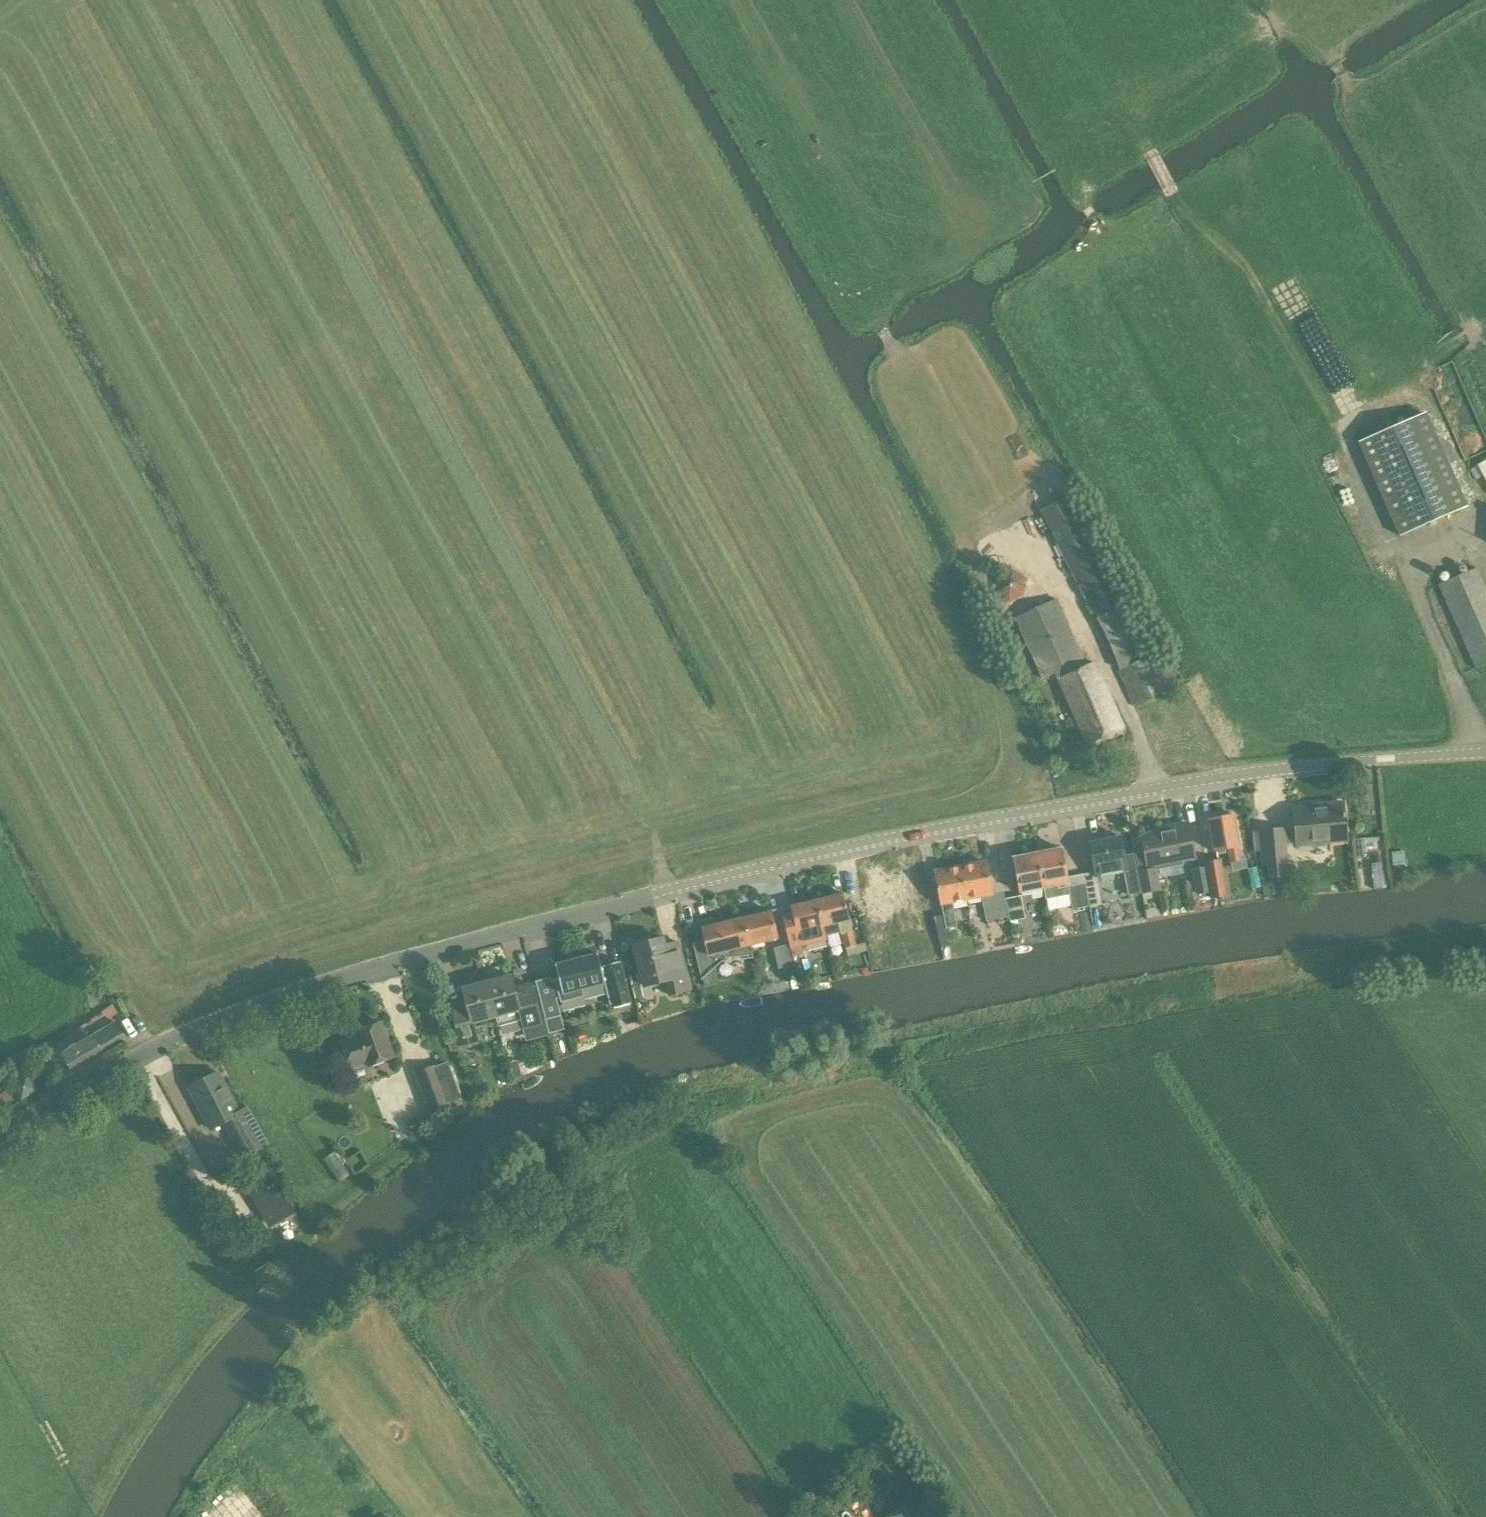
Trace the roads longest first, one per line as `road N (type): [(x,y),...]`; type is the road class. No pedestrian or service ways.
road 1 (tertiary): [(1485,752),(1245,773),(968,823),(513,930),(240,1013),(0,1133)]
road 2 (track): [(669,892),(655,817),(655,726),(278,0)]

